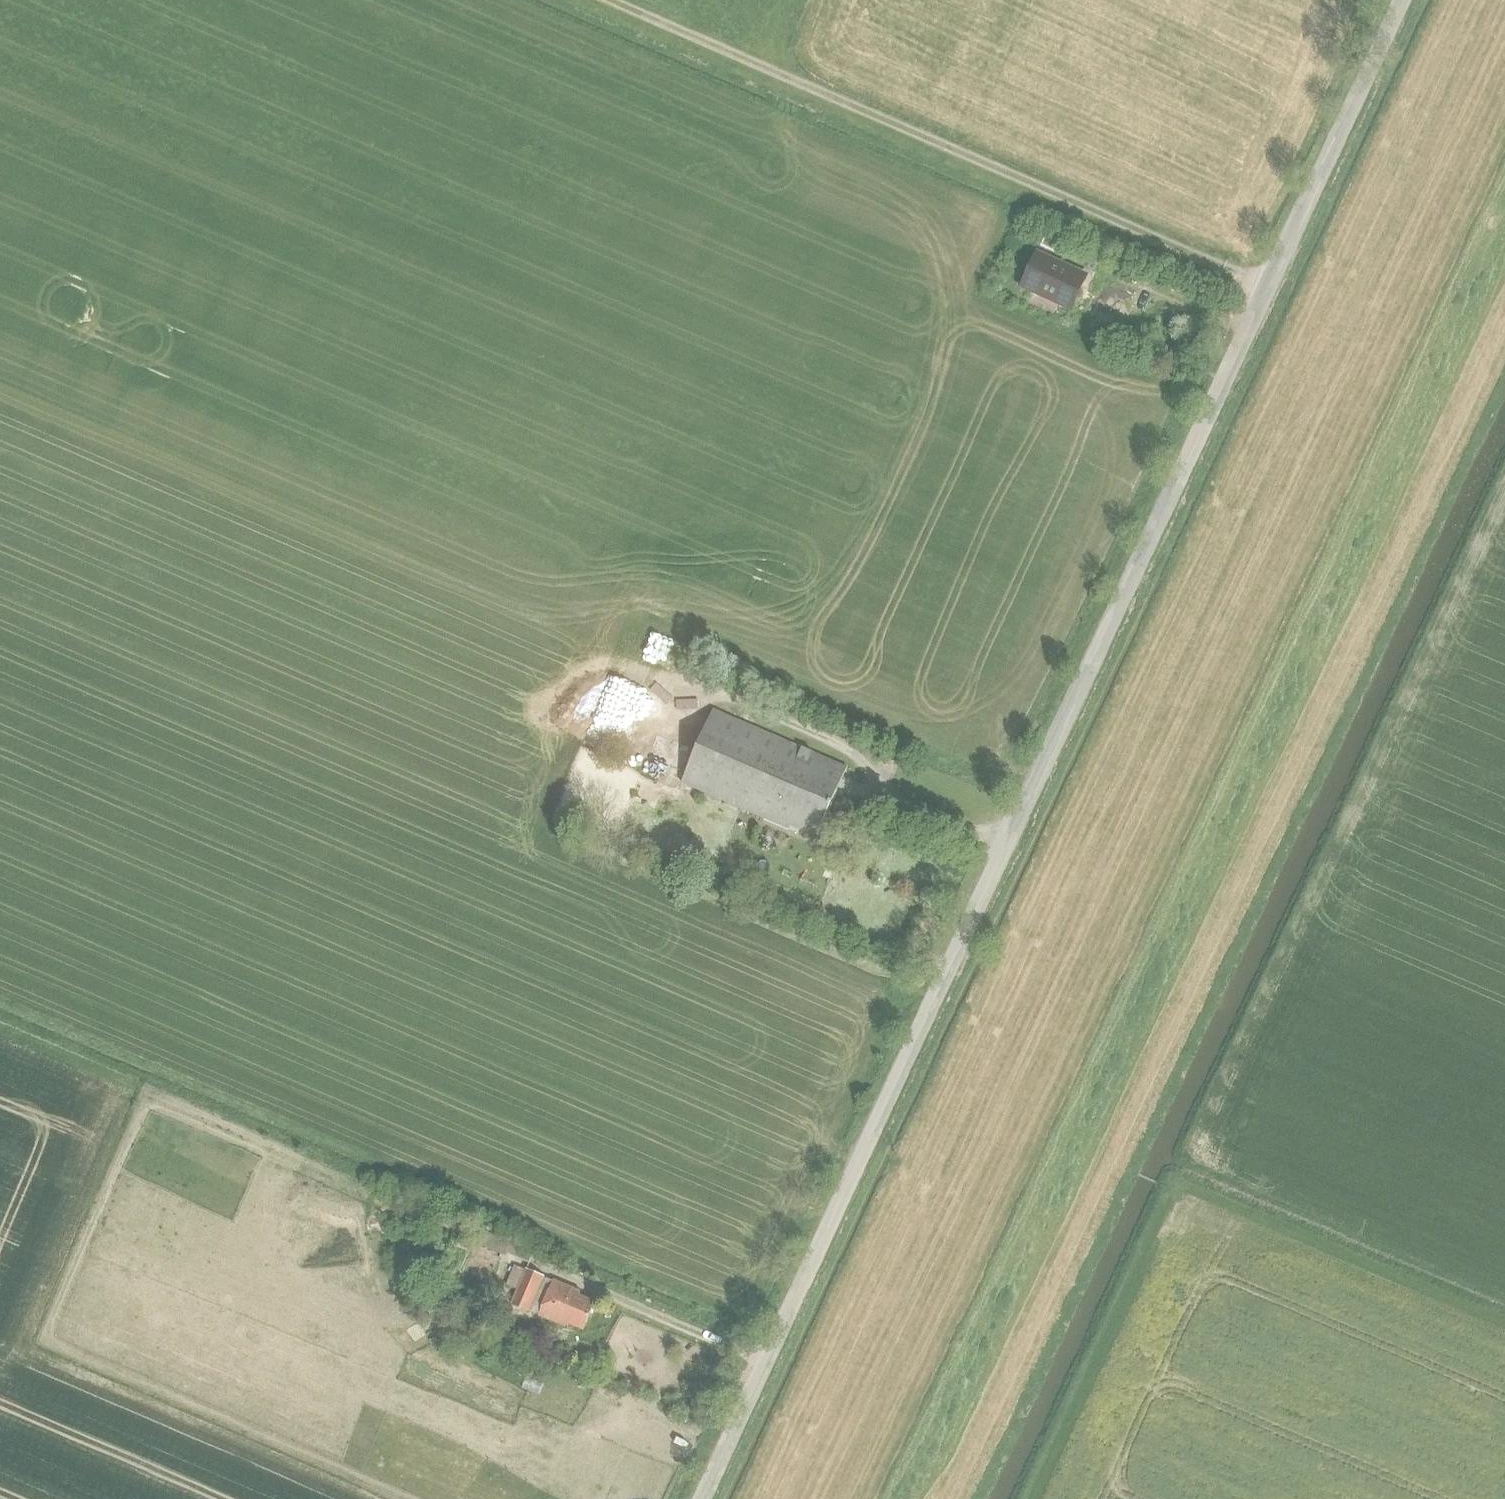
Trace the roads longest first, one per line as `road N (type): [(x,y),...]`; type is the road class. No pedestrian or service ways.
road 1 (tertiary): [(1404,0),(705,1498)]
road 2 (track): [(608,0),(1270,290)]

